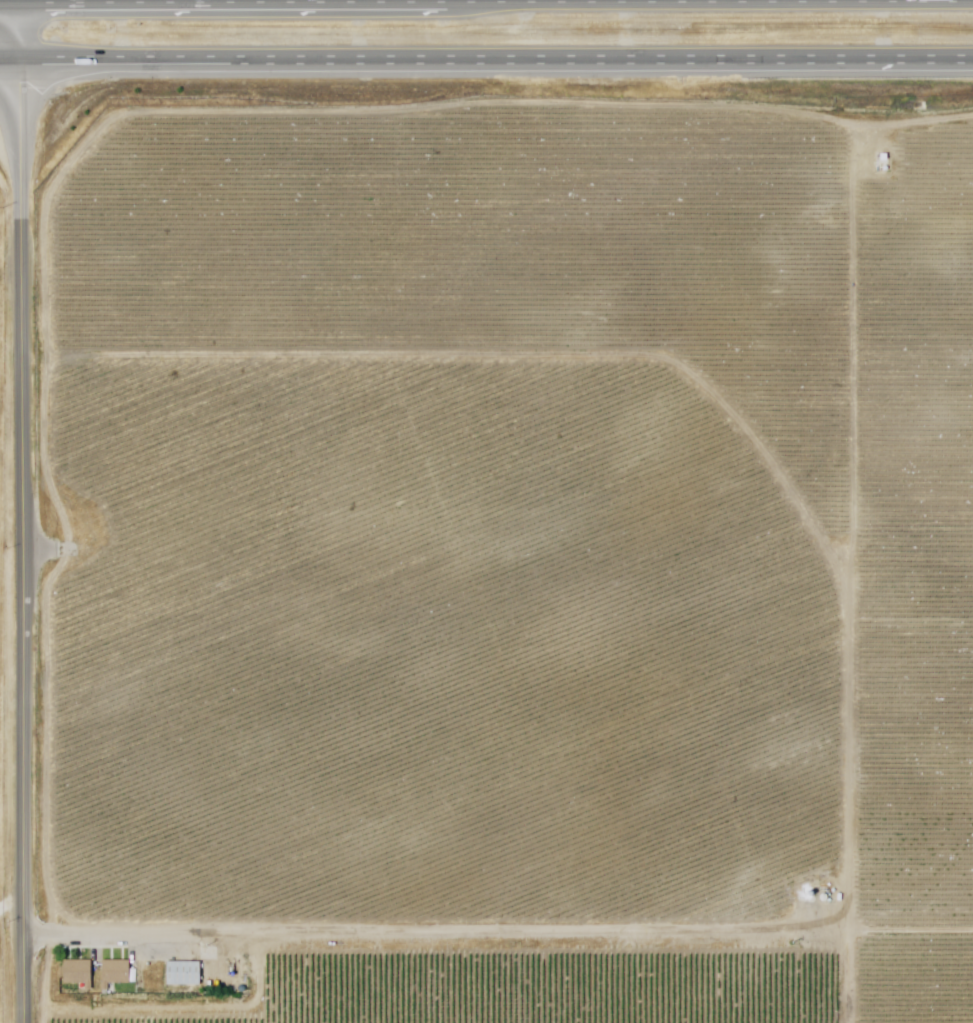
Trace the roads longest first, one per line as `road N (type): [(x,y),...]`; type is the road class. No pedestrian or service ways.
road 1 (track): [(862,133),(841,119),(640,106),(123,113),(48,194),(54,937)]
road 2 (secondary): [(25,1022),(19,4)]
road 3 (trunk): [(19,58),(972,56)]
road 4 (trunk): [(972,3),(19,4)]
road 5 (track): [(26,937),(851,933)]
road 6 (track): [(851,226),(851,933)]
road 7 (track): [(972,225),(851,226),(853,146),(862,133),(972,127)]
road 8 (track): [(46,1022),(46,1010),(260,1008),(259,936)]
road 9 (track): [(851,933),(972,933)]

